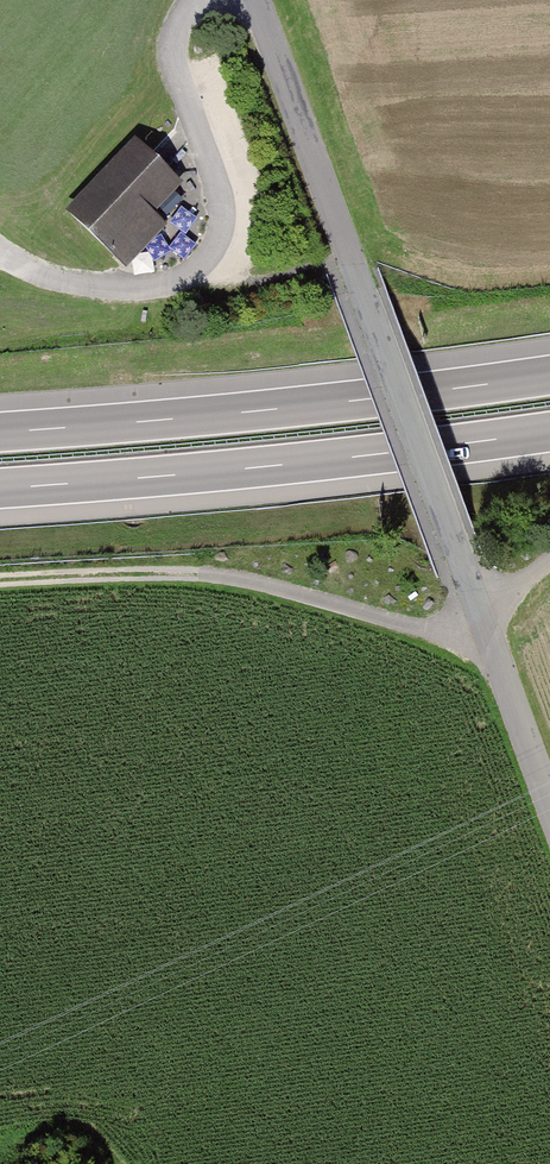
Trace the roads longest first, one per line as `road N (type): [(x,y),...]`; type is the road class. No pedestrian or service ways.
road 1 (tertiary): [(256,0),(549,808)]
road 2 (track): [(0,581),(198,572),(412,626),(451,628),(549,562)]
road 3 (motorway): [(549,375),(0,432)]
road 4 (motorway): [(0,488),(549,432)]

